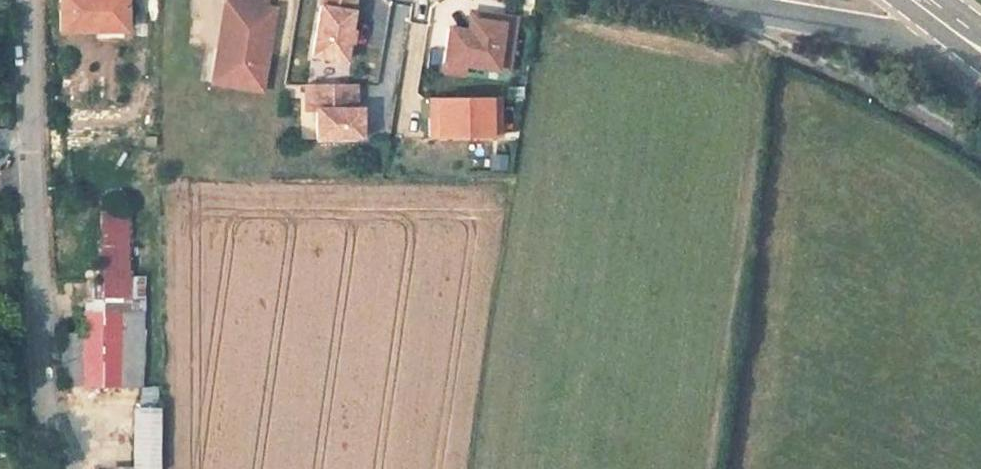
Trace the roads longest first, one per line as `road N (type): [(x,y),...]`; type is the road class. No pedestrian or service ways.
road 1 (unclassified): [(73,468),(46,408),(29,0)]
road 2 (tertiary): [(743,14),(980,59)]

